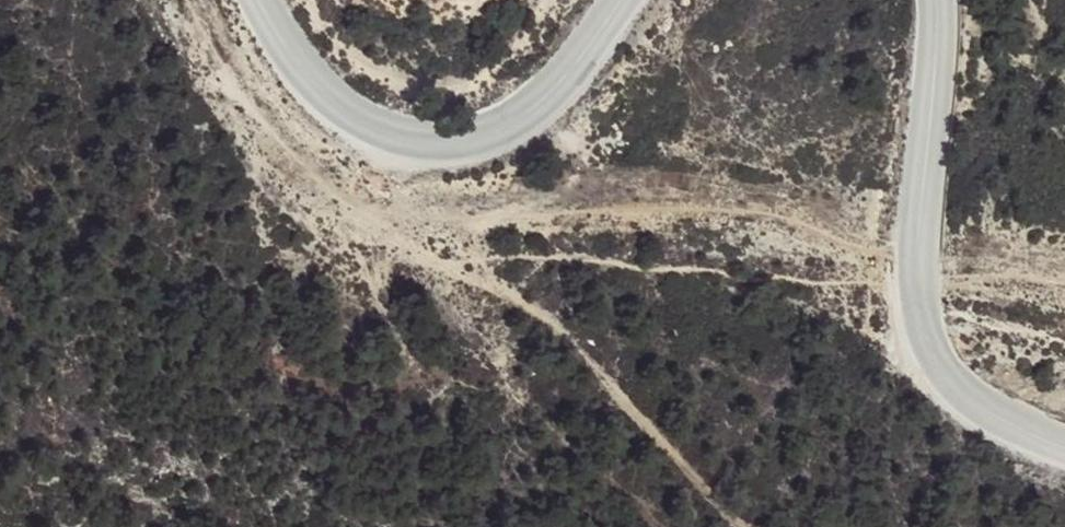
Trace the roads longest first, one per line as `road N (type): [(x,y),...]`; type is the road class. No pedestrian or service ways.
road 1 (track): [(743,526),(573,336),(525,298),(385,232),(379,198),(394,138)]
road 2 (unclassified): [(938,0),(916,270),(927,347),(963,392),(1064,446)]
road 3 (unclassified): [(261,0),(295,60),(342,111),(394,138),(435,143),(480,138),(519,118),(577,67),(622,0)]

